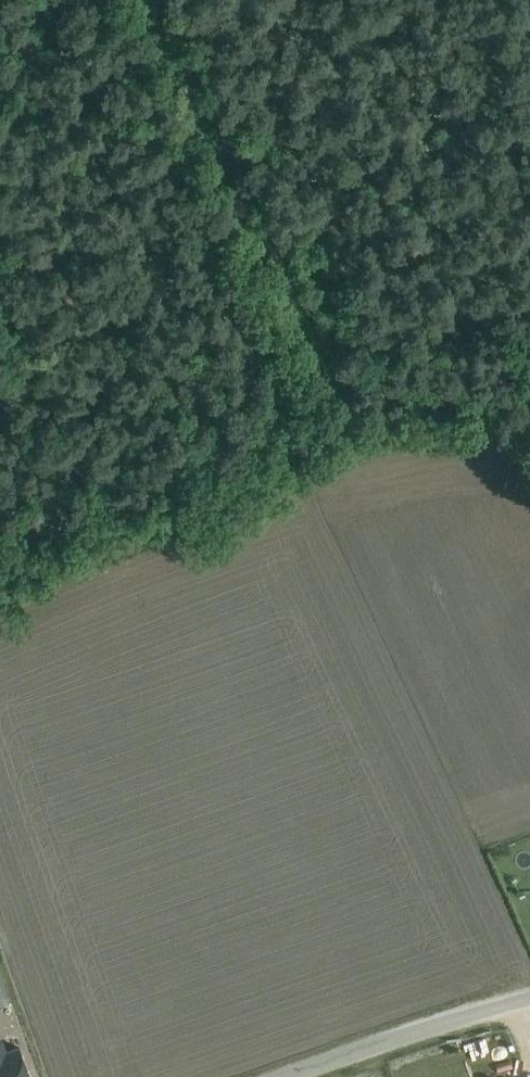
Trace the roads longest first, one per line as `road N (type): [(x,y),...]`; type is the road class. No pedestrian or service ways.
road 1 (unclassified): [(284,1076),(529,999)]

